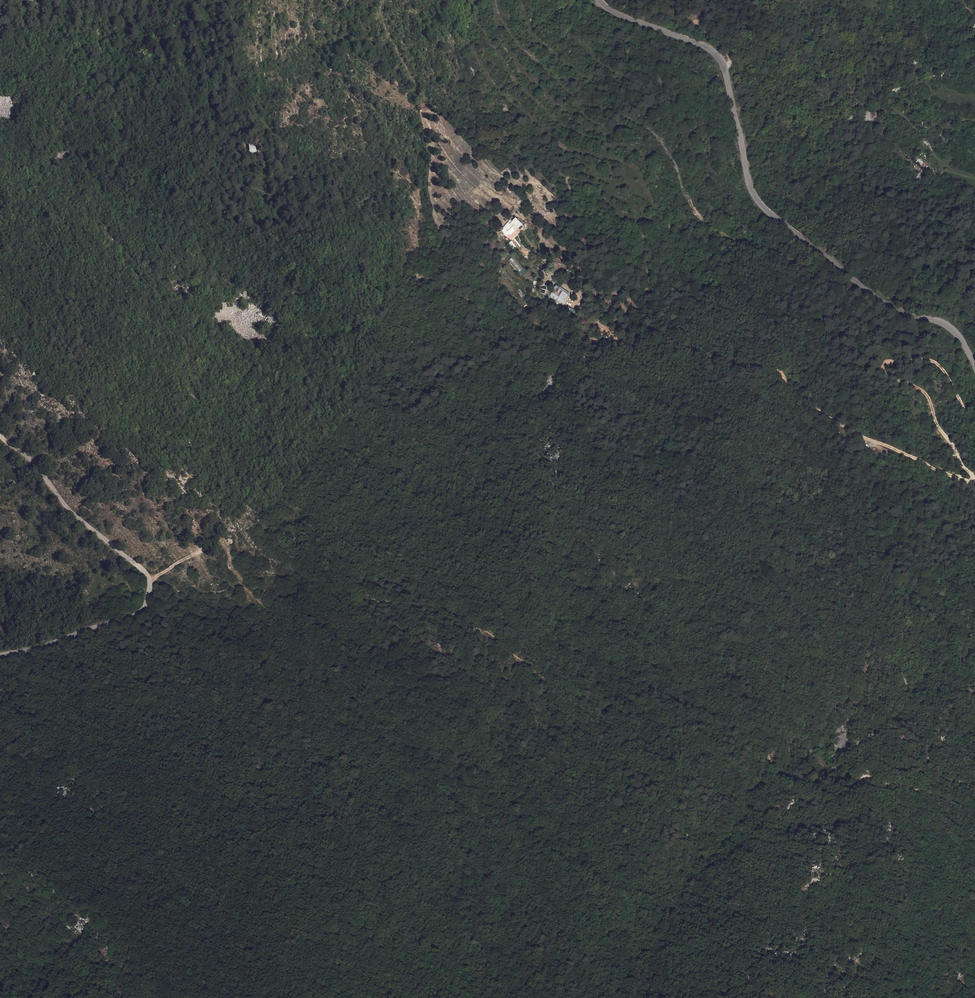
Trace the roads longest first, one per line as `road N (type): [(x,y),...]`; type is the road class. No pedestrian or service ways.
road 1 (track): [(602,327),(630,345),(675,343),(781,372),(787,385),(861,436),(968,482),(973,475),(924,391),(888,373),(886,362),(936,363),(974,418)]
road 2 (tertiary): [(598,0),(719,59),(758,200),(888,306),(949,326),(974,365)]
road 3 (unclassified): [(0,656),(134,616),(150,583),(0,437)]

